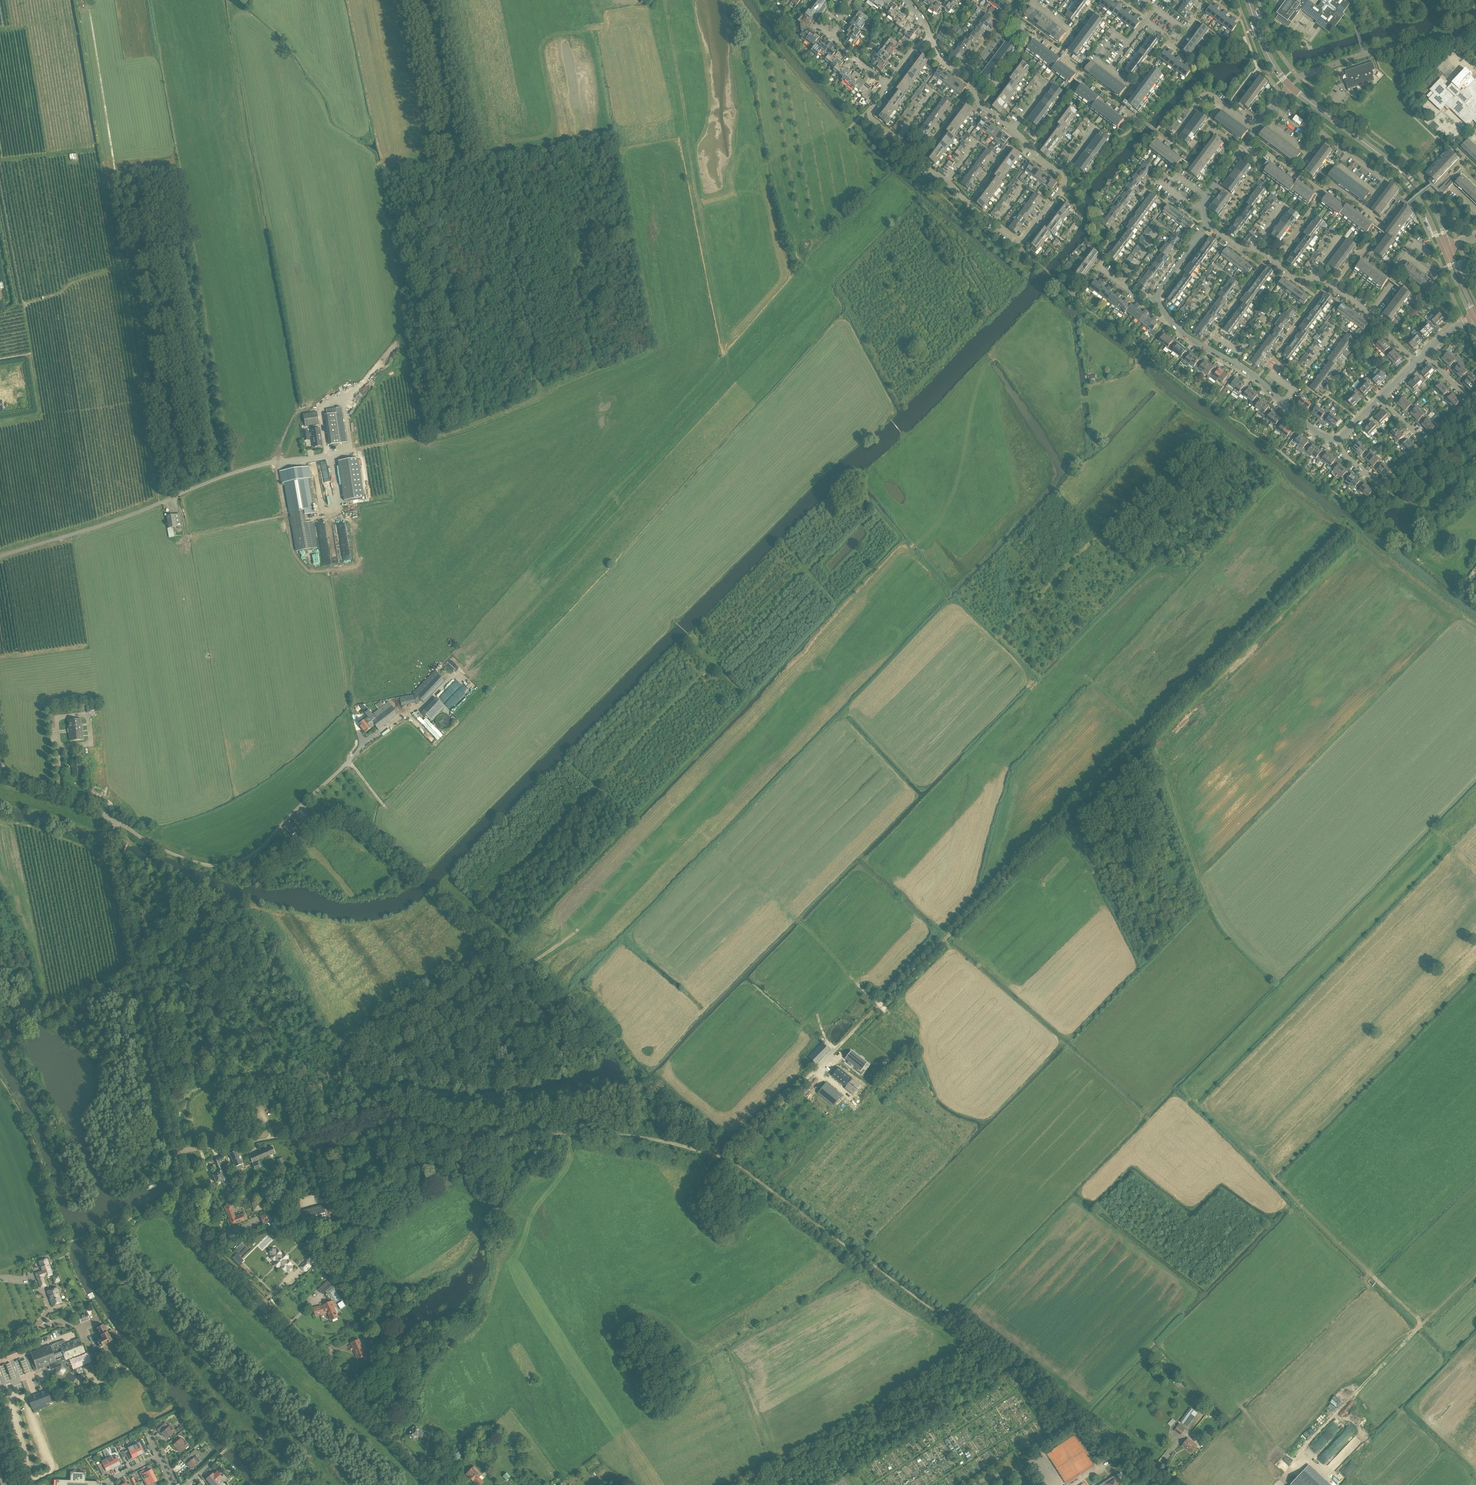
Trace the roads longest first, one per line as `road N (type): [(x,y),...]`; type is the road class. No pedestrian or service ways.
road 1 (track): [(525,968),(500,943),(542,912),(898,541),(855,474)]
road 2 (track): [(880,513),(797,573),(478,910),(506,936)]
road 3 (unclassified): [(728,1157),(610,1133),(499,1139),(407,1115),(305,1139),(175,1151)]
road 4 (track): [(351,450),(472,424),(596,368),(551,152)]
road 5 (unclassified): [(441,1484),(197,1241),(175,1151)]
road 6 (track): [(385,808),(349,761),(356,739),(330,587),(292,548),(276,462)]
road 7 (track): [(1010,1366),(728,1157)]
road 8 (unclassified): [(175,1151),(110,822)]
road 9 (track): [(462,1172),(385,1224),(364,1249),(362,1273),(401,1384),(403,1419),(392,1436)]
road 10 (track): [(1061,821),(853,1031)]
road 11 (unclassified): [(110,822),(180,857),(229,864),(263,846),(349,761)]
road 12 (track): [(472,424),(429,179),(449,160)]
road 13 (track): [(976,1342),(876,1416),(746,1484)]
road 14 (track): [(541,392),(497,158)]
road 15 (track): [(1010,1366),(822,1484)]
road 16 (track): [(389,1115),(396,1063),(448,1035),(525,968)]
road 17 (track): [(851,476),(787,546),(837,604)]
road 18 (track): [(460,158),(428,0)]
road 19 (unclassified): [(0,769),(91,805),(110,822)]

